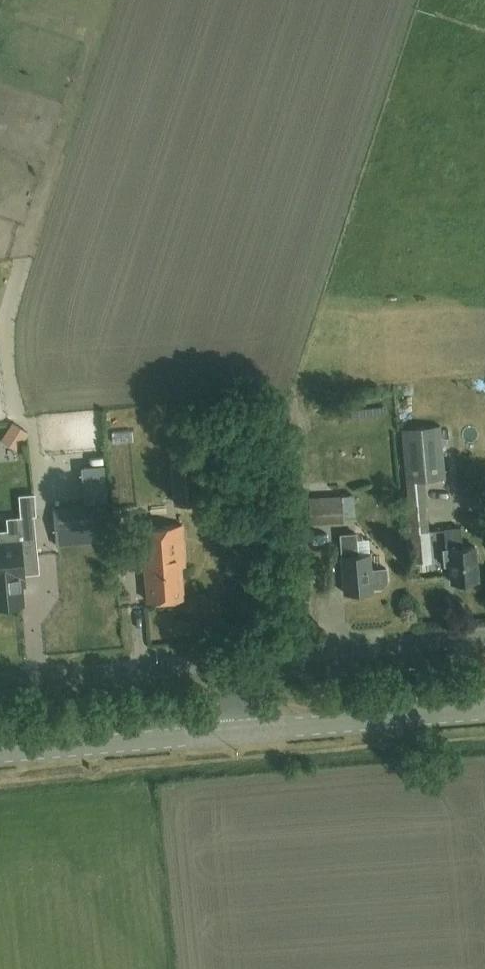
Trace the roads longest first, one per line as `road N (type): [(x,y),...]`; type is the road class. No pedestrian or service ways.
road 1 (unclassified): [(229,664),(484,640)]
road 2 (secondary): [(235,736),(484,714)]
road 3 (secondary): [(0,757),(235,736)]
road 4 (unclassified): [(0,684),(229,664)]

